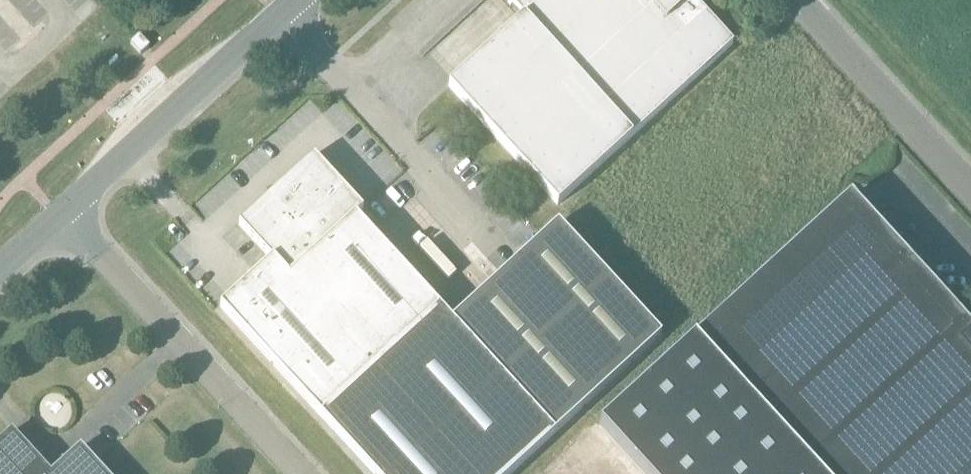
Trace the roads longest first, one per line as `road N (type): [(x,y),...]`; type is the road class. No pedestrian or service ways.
road 1 (unclassified): [(63,213),(300,473)]
road 2 (tertiary): [(281,14),(63,213)]
road 3 (unclassified): [(970,190),(796,0)]
road 4 (unclassified): [(281,14),(407,152)]

